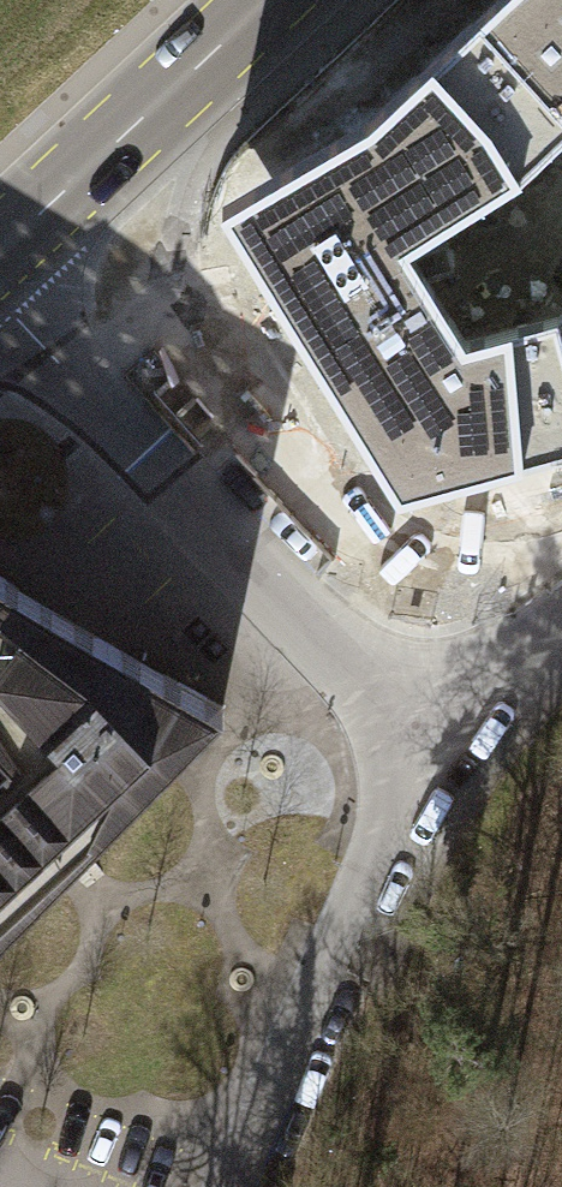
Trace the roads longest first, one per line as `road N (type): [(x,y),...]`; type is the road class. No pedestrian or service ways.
road 1 (residential): [(450,737),(323,636),(0,303)]
road 2 (residential): [(238,1186),(377,874),(450,737)]
road 3 (primary): [(0,248),(262,0)]
road 4 (residential): [(561,619),(450,737)]

